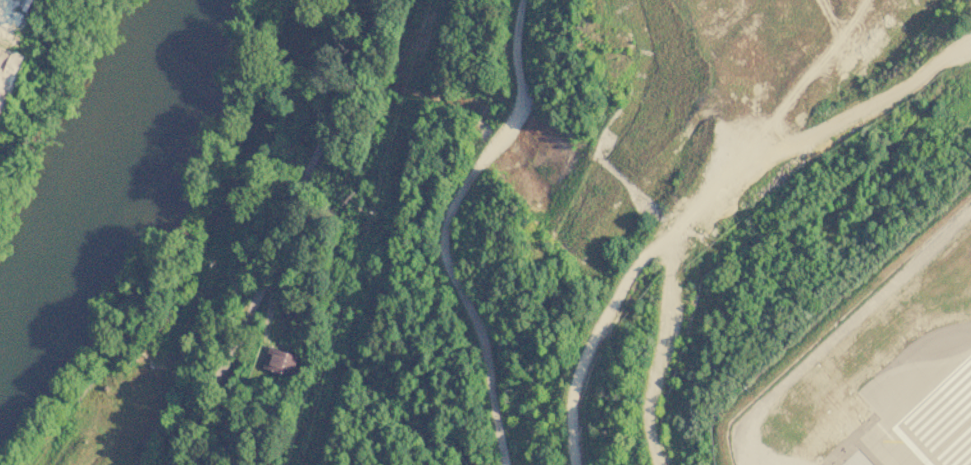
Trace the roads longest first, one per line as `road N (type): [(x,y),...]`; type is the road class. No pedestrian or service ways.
road 1 (residential): [(171,464),(282,236),(379,0)]

